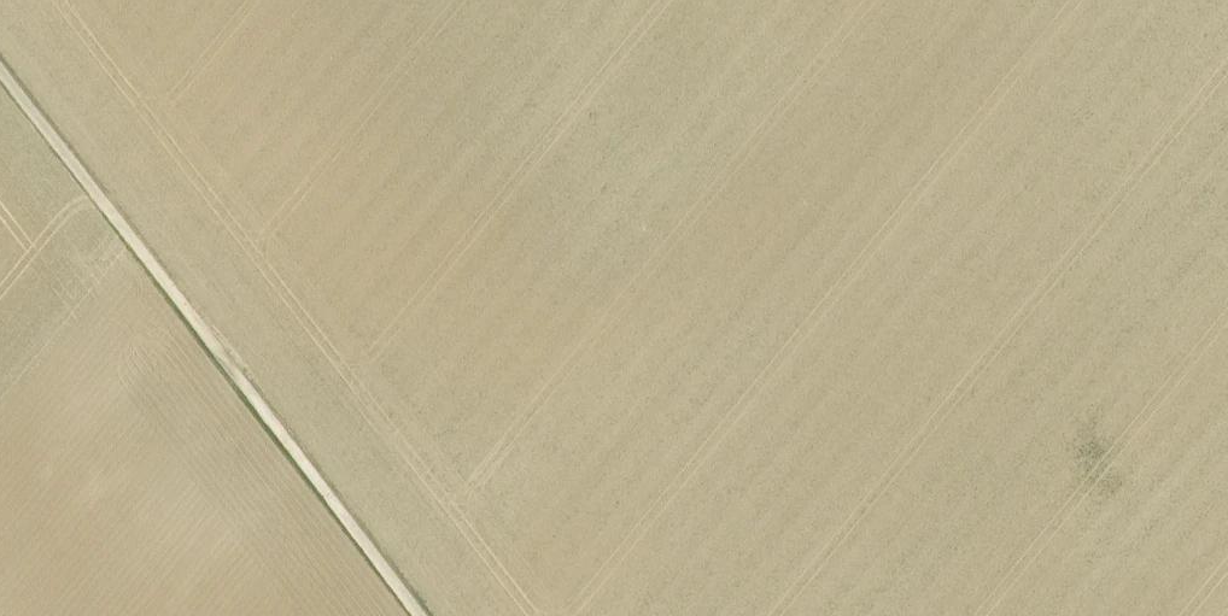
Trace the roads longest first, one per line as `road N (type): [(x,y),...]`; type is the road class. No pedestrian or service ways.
road 1 (track): [(422,615),(0,58)]

